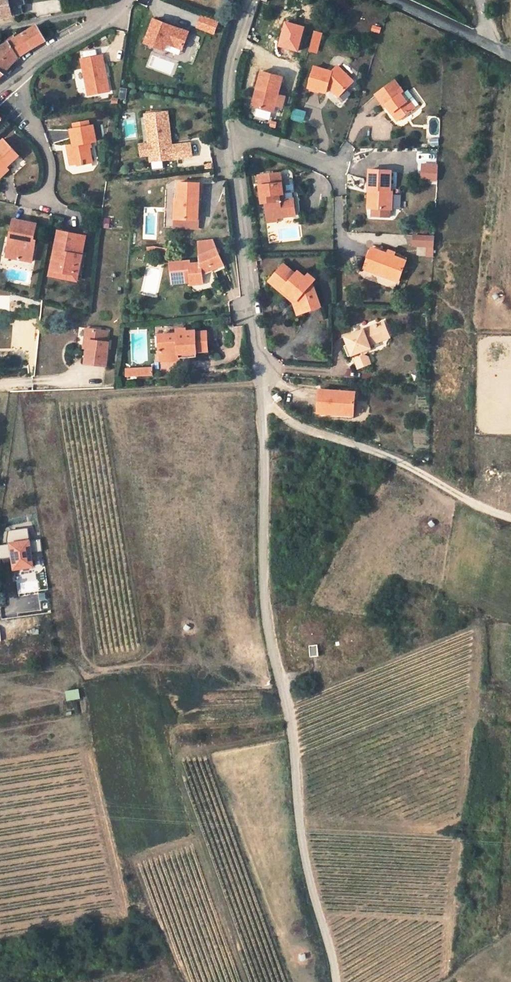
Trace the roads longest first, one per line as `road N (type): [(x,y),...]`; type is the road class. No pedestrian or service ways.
road 1 (unclassified): [(336,981),(307,867),(286,695),(269,630),(264,396),(226,96),(248,0)]
road 2 (unclassified): [(108,15),(0,88)]

